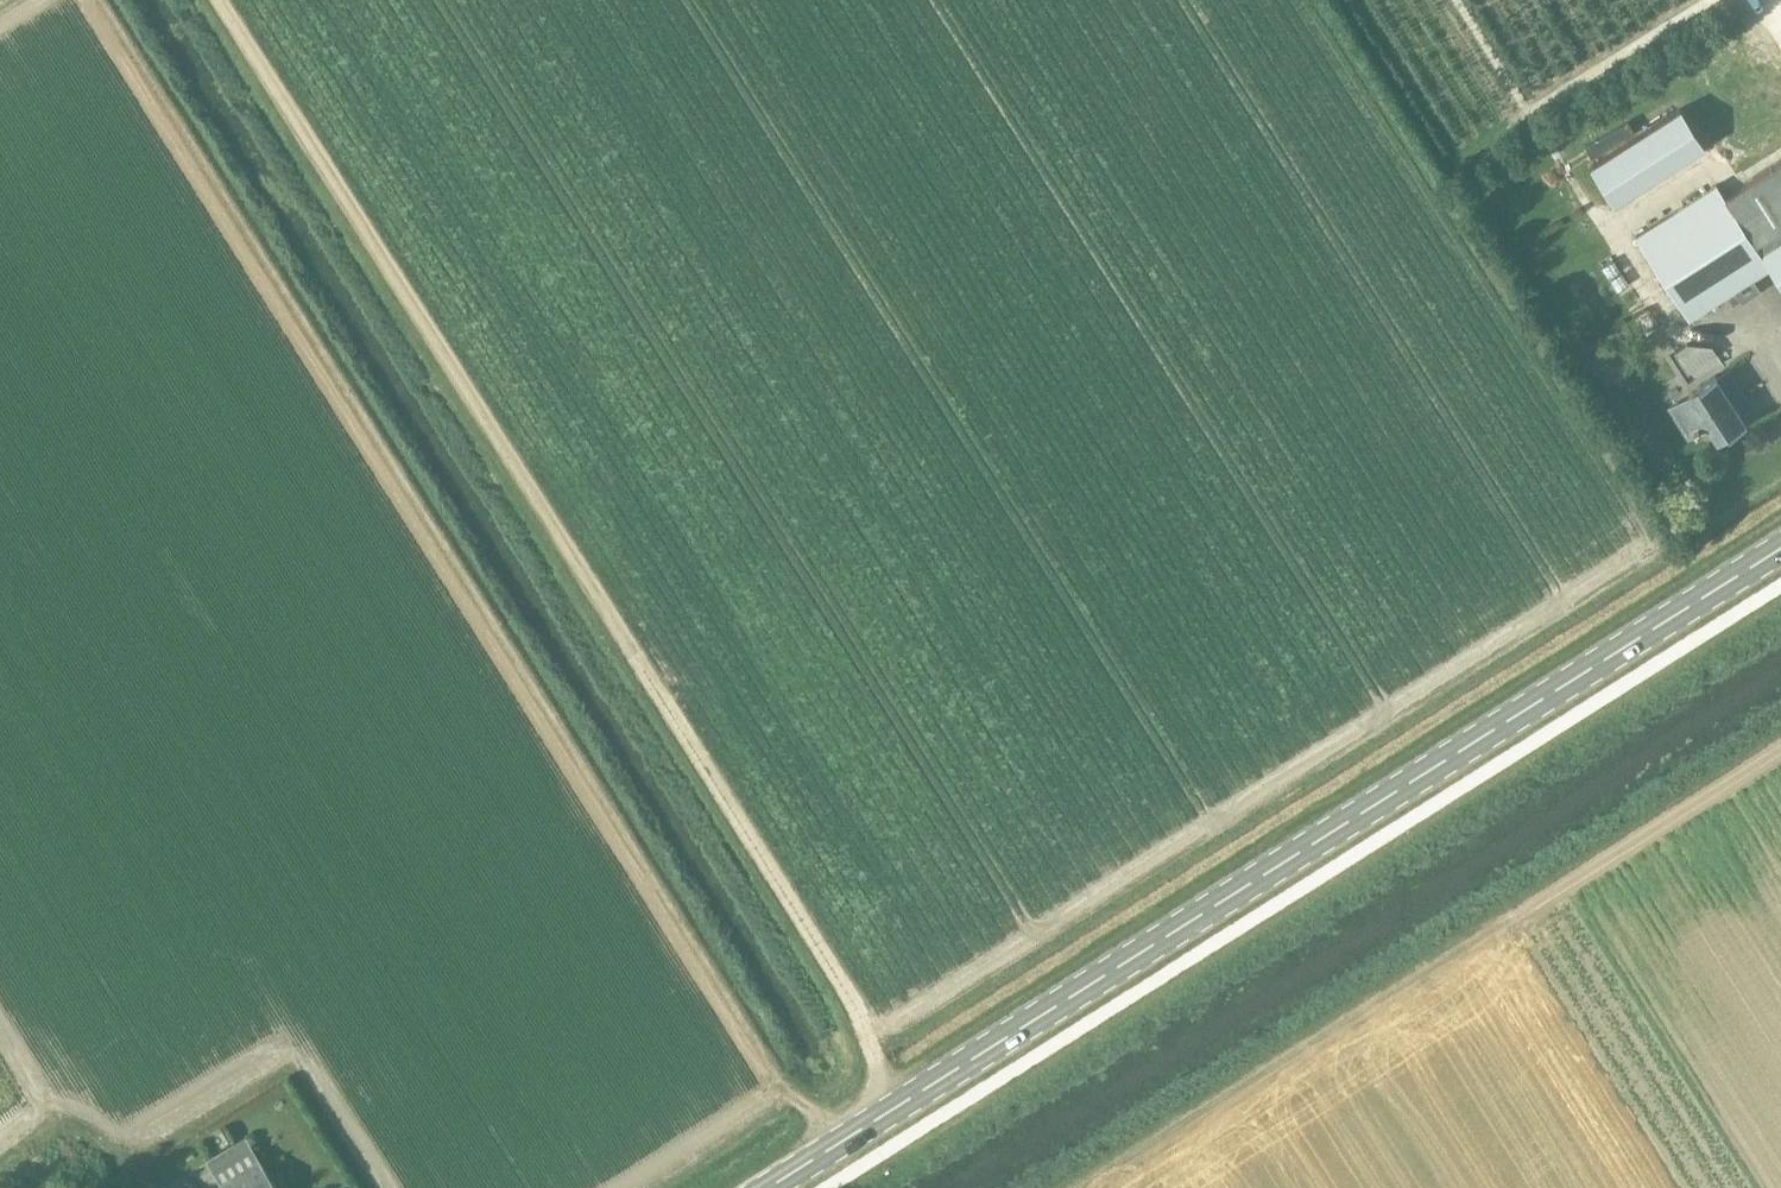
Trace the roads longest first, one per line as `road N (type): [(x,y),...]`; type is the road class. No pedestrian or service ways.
road 1 (secondary): [(769,1187),(1780,550)]

